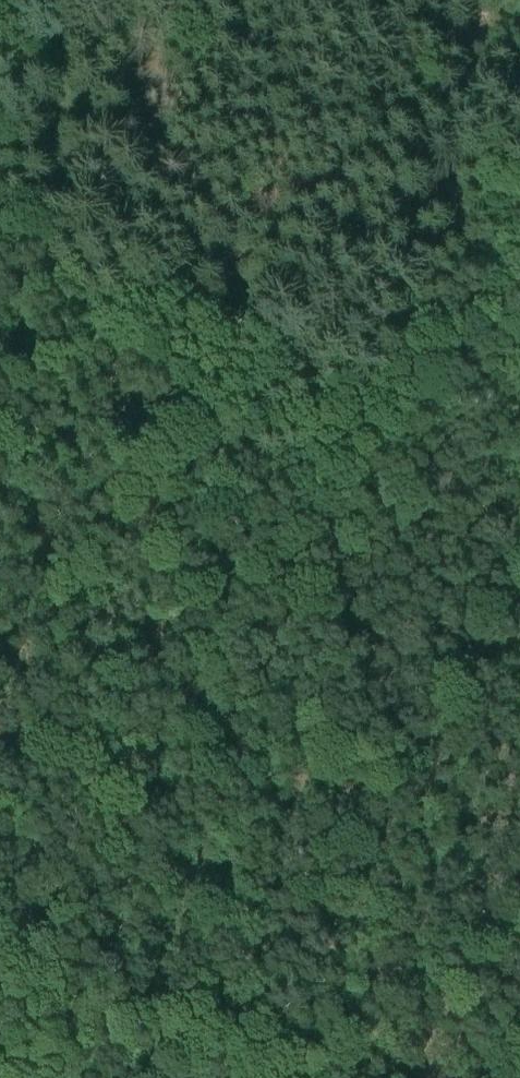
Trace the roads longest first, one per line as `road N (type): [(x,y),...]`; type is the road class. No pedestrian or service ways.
road 1 (track): [(325,528),(0,230)]
road 2 (track): [(4,898),(110,1004),(205,1050),(237,1077)]

